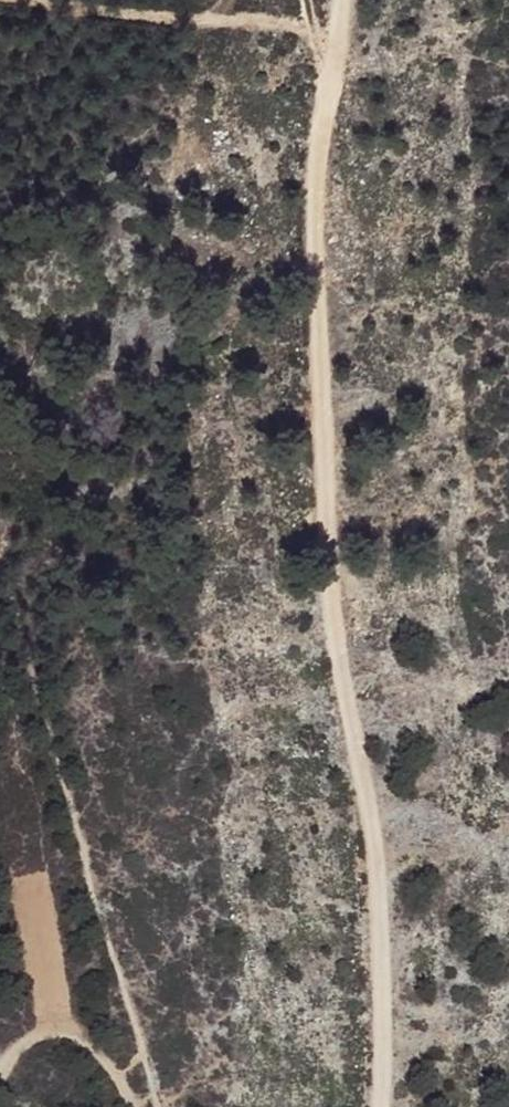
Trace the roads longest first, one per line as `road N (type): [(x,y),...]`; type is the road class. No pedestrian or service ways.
road 1 (track): [(379,1106),(383,944),(346,723),(322,371),(329,118),(341,0)]
road 2 (track): [(21,0),(338,32)]
road 3 (track): [(0,1062),(34,1035),(70,1032),(117,1074),(131,1106)]

